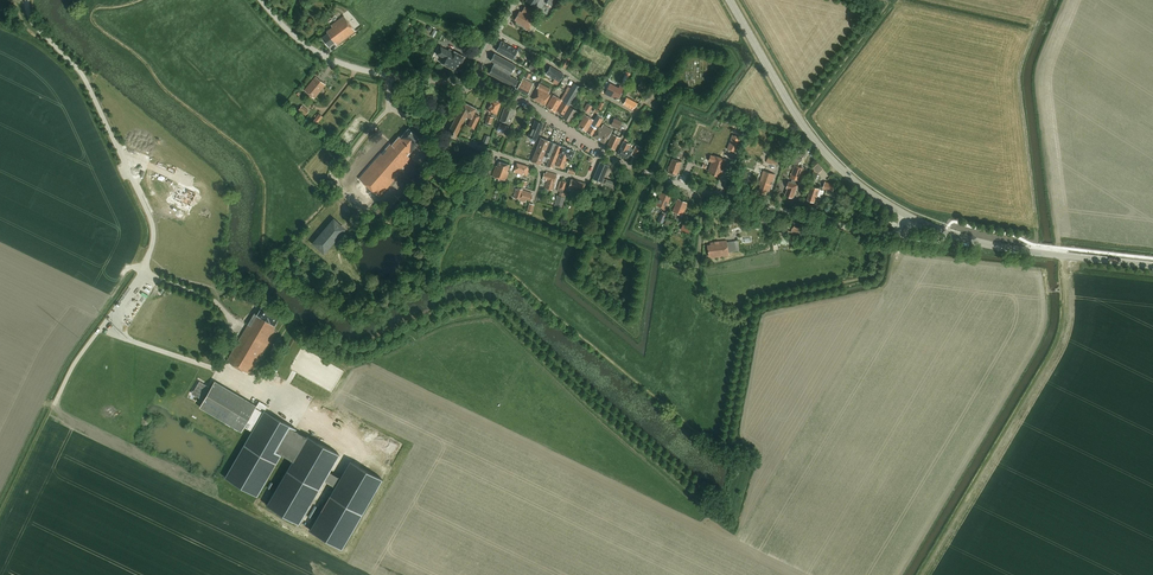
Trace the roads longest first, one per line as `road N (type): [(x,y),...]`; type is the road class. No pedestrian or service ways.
road 1 (unclassified): [(221,372),(229,318),(215,301),(144,266),(153,231),(138,189),(85,81),(36,27),(27,0)]
road 2 (track): [(302,410),(250,381),(100,329),(53,407)]
road 3 (secondary): [(913,219),(860,185),(816,141),(730,0)]
road 4 (track): [(1057,248),(1037,83),(1065,0)]
road 5 (secondary): [(1152,266),(1003,248),(913,219)]
road 6 (unclassified): [(913,219),(885,236),(701,190)]
road 7 (residential): [(601,151),(582,180),(442,134)]
road 8 (residential): [(636,115),(498,33)]
road 9 (unclassified): [(390,76),(318,53),(261,0)]

